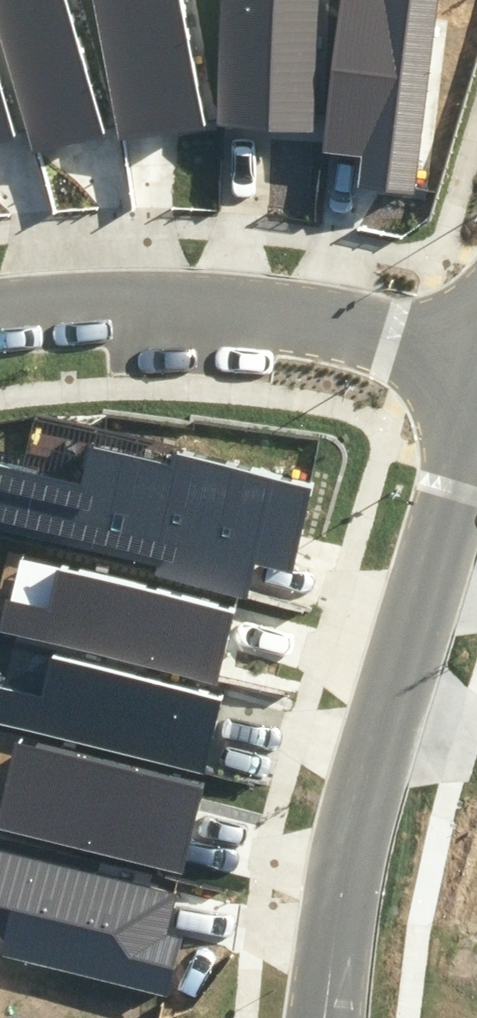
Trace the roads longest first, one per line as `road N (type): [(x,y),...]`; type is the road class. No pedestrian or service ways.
road 1 (residential): [(334,1017),(349,870),(476,378)]
road 2 (residential): [(0,308),(166,296),(276,302),(476,347)]

